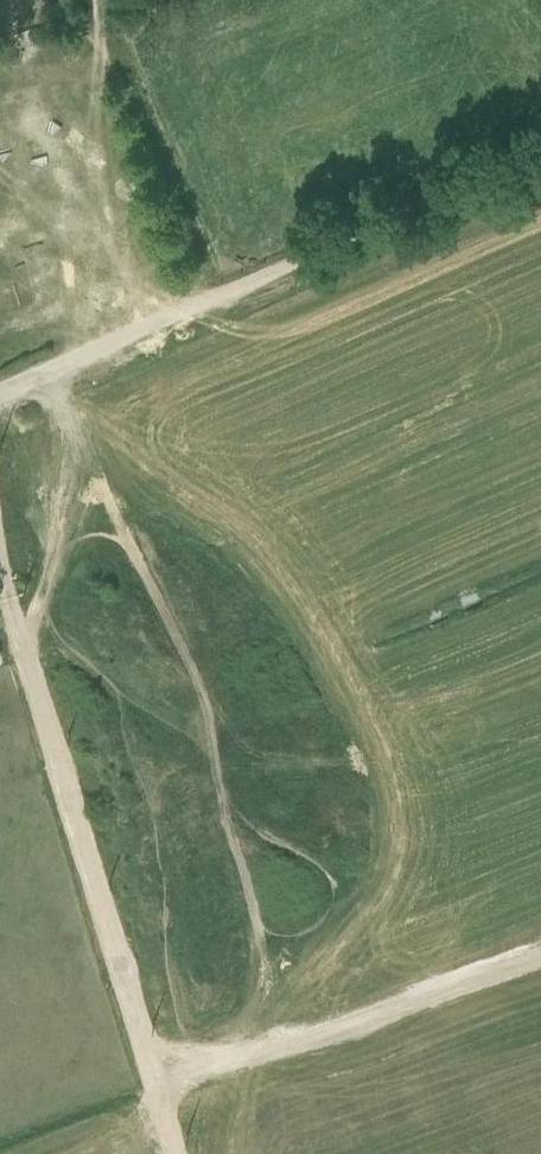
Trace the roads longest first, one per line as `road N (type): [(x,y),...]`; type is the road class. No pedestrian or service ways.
road 1 (unclassified): [(0,395),(540,158)]
road 2 (track): [(159,1078),(0,560)]
road 3 (track): [(159,1078),(324,1028),(540,948)]

